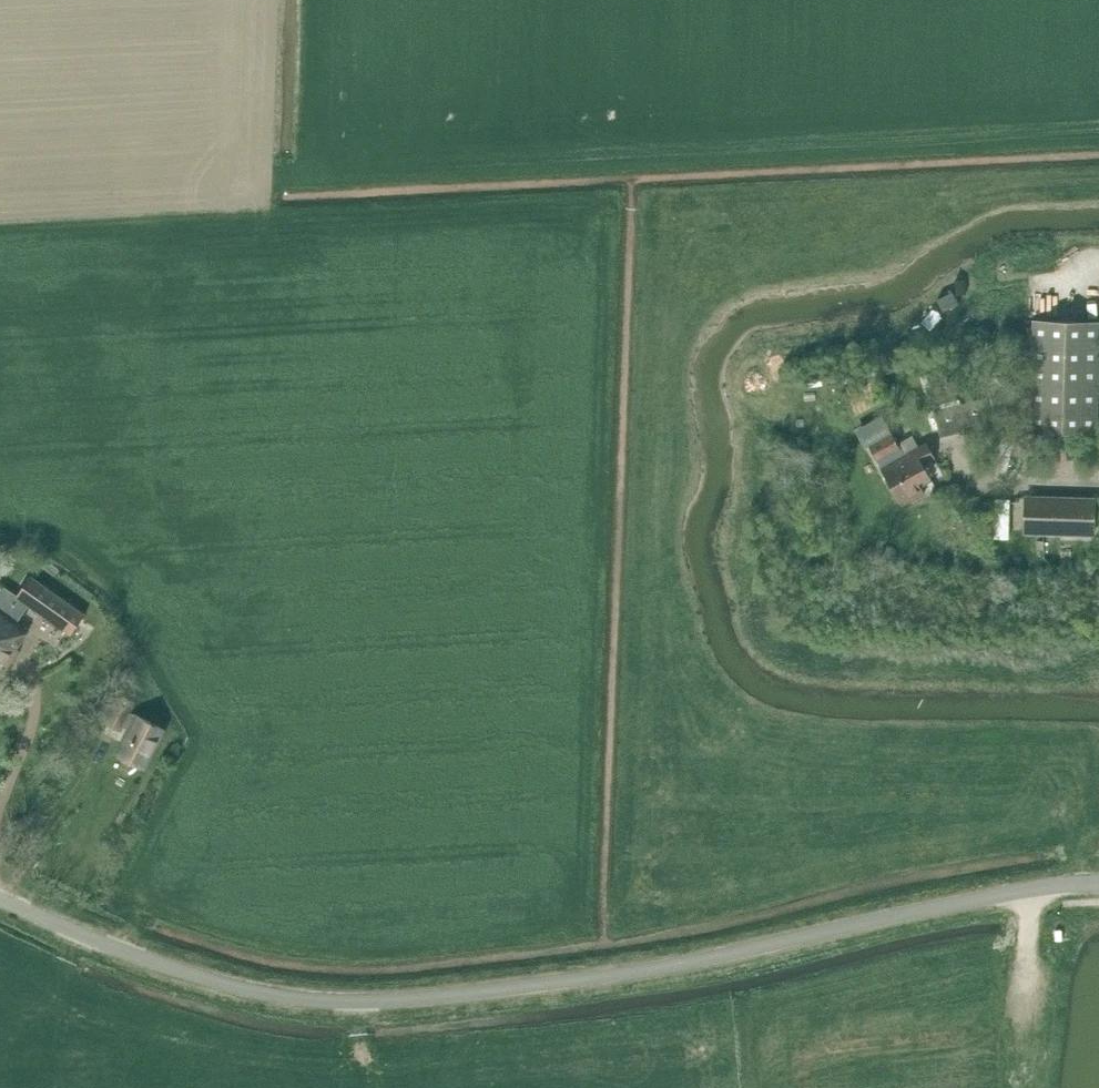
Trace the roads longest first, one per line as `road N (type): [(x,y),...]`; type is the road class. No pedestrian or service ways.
road 1 (unclassified): [(0,900),(212,981),(335,1004),(567,983),(974,898),(1098,882)]

